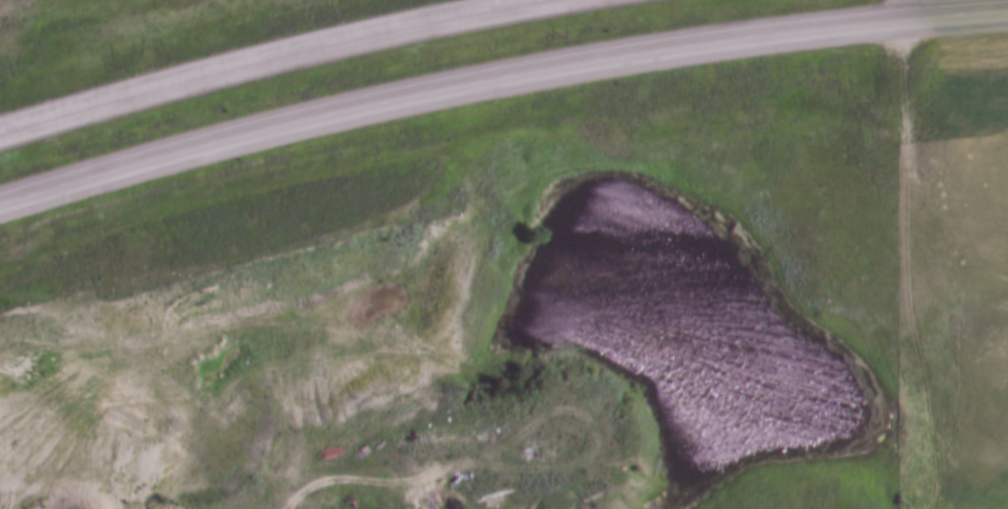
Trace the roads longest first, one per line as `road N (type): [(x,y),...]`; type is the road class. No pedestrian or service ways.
road 1 (trunk): [(0,210),(358,113),(598,66),(1007,11)]
road 2 (trunk): [(556,0),(342,42),(0,134)]
road 3 (track): [(904,21),(904,303),(936,435),(929,508)]

